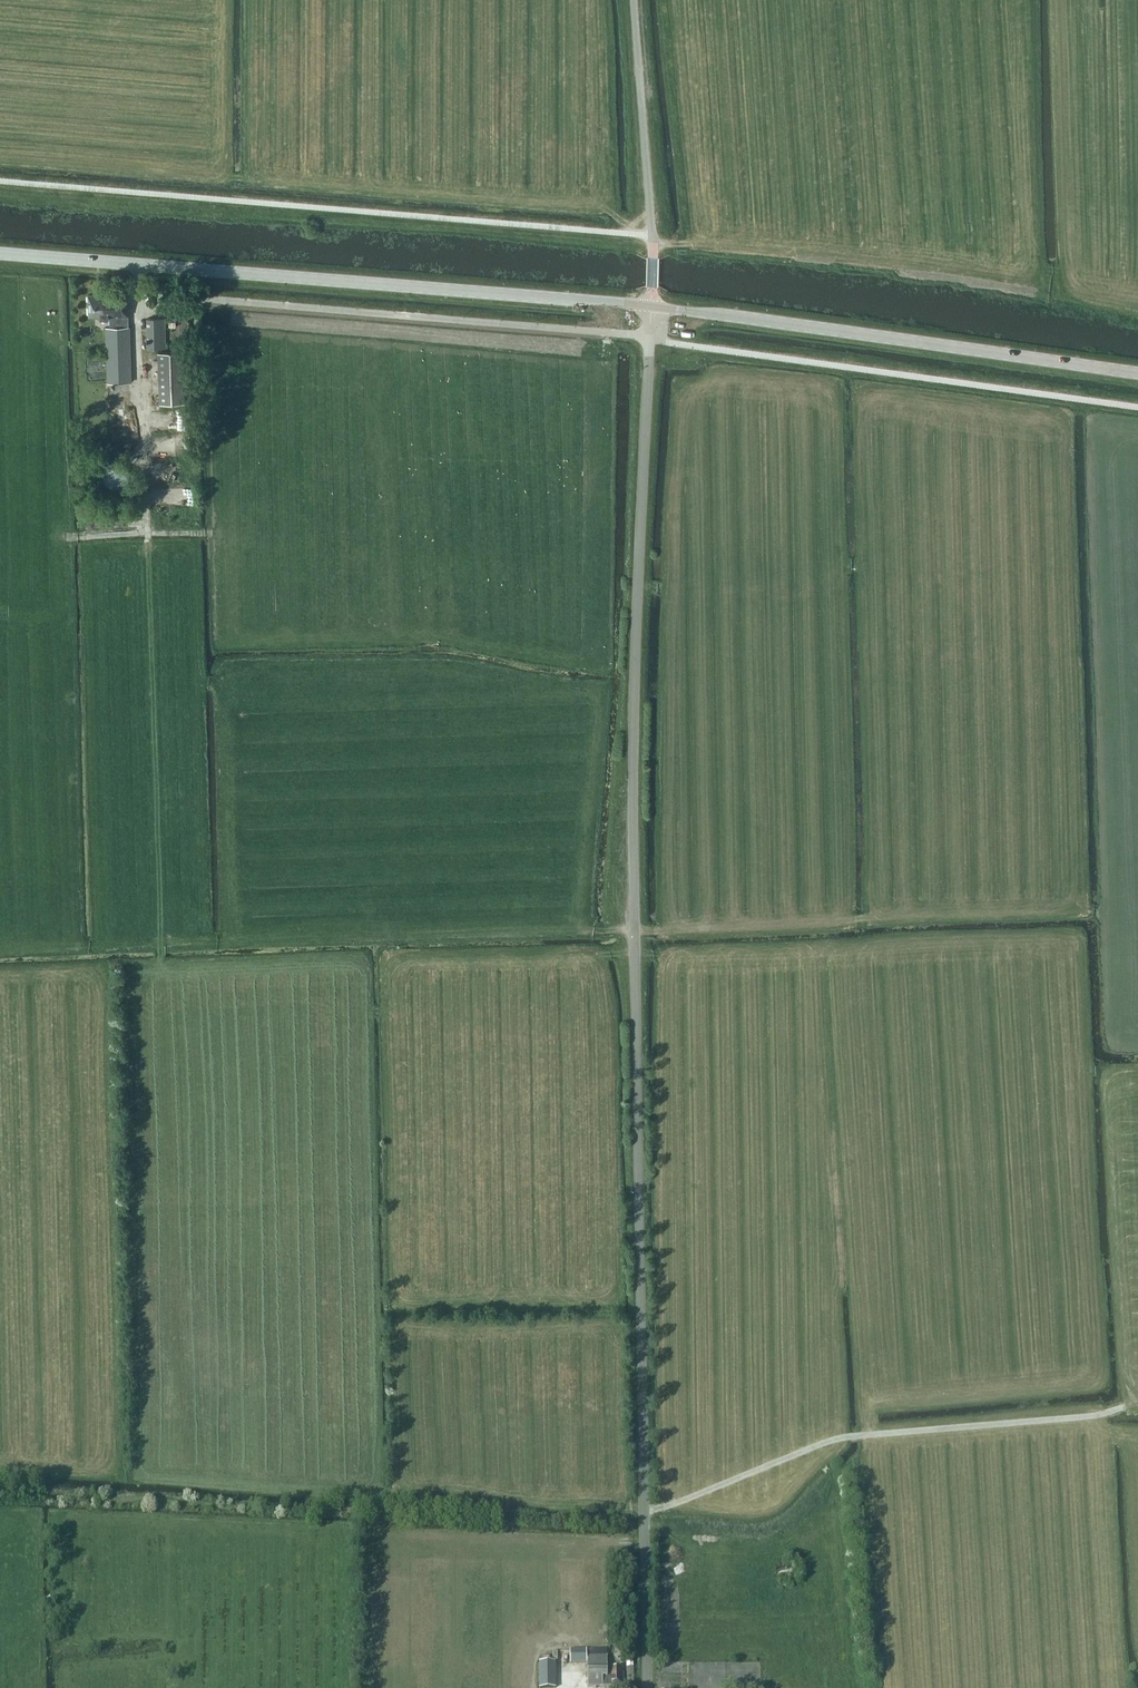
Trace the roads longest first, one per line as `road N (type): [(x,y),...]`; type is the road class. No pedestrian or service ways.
road 1 (tertiary): [(647,1687),(643,937),(652,306)]
road 2 (secondary): [(652,306),(0,253)]
road 3 (secondary): [(1137,373),(652,306)]
road 4 (unclassified): [(652,306),(634,0)]

